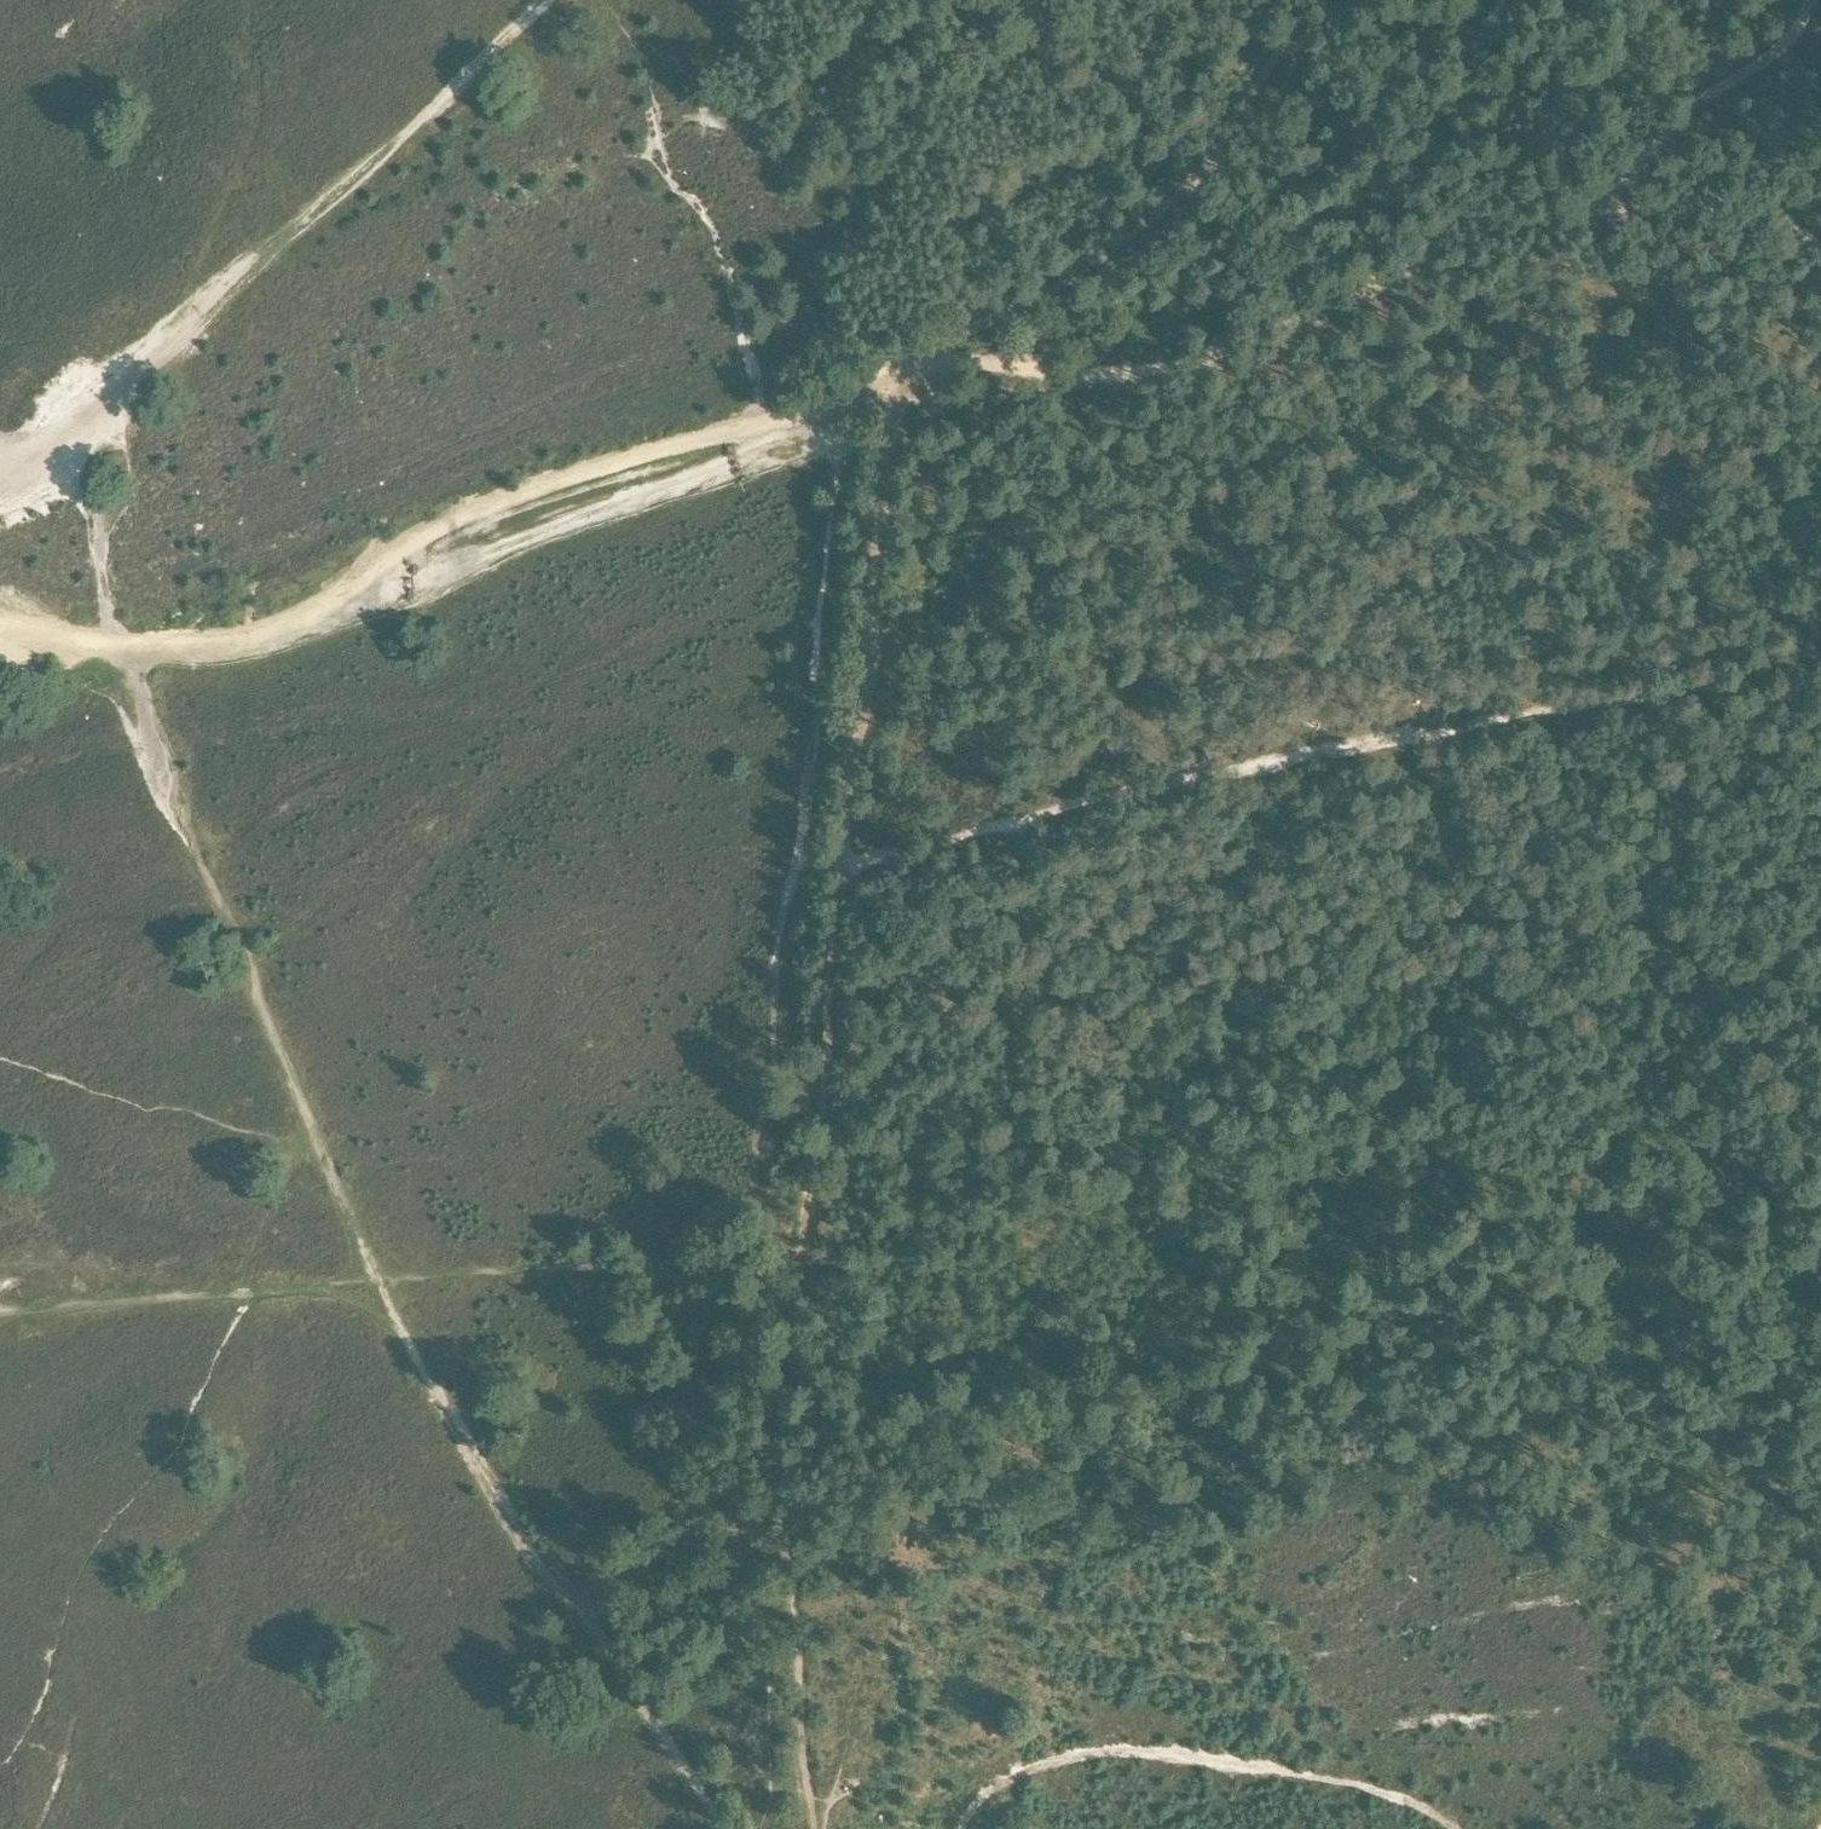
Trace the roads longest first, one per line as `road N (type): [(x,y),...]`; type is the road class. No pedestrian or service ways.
road 1 (track): [(121,643),(191,843),(378,1279),(448,1414),(722,1828)]
road 2 (track): [(763,424),(496,505),(224,644),(170,649),(121,643)]
road 3 (track): [(1070,371),(1196,364),(1253,347),(1328,322),(1468,238),(1612,199)]
road 4 (track): [(1612,199),(1759,216),(1820,253)]
road 5 (track): [(1698,0),(1612,199)]
road 6 (track): [(763,424),(916,359)]
road 7 (track): [(916,359),(1070,371)]
road 8 (track): [(121,643),(0,619)]

